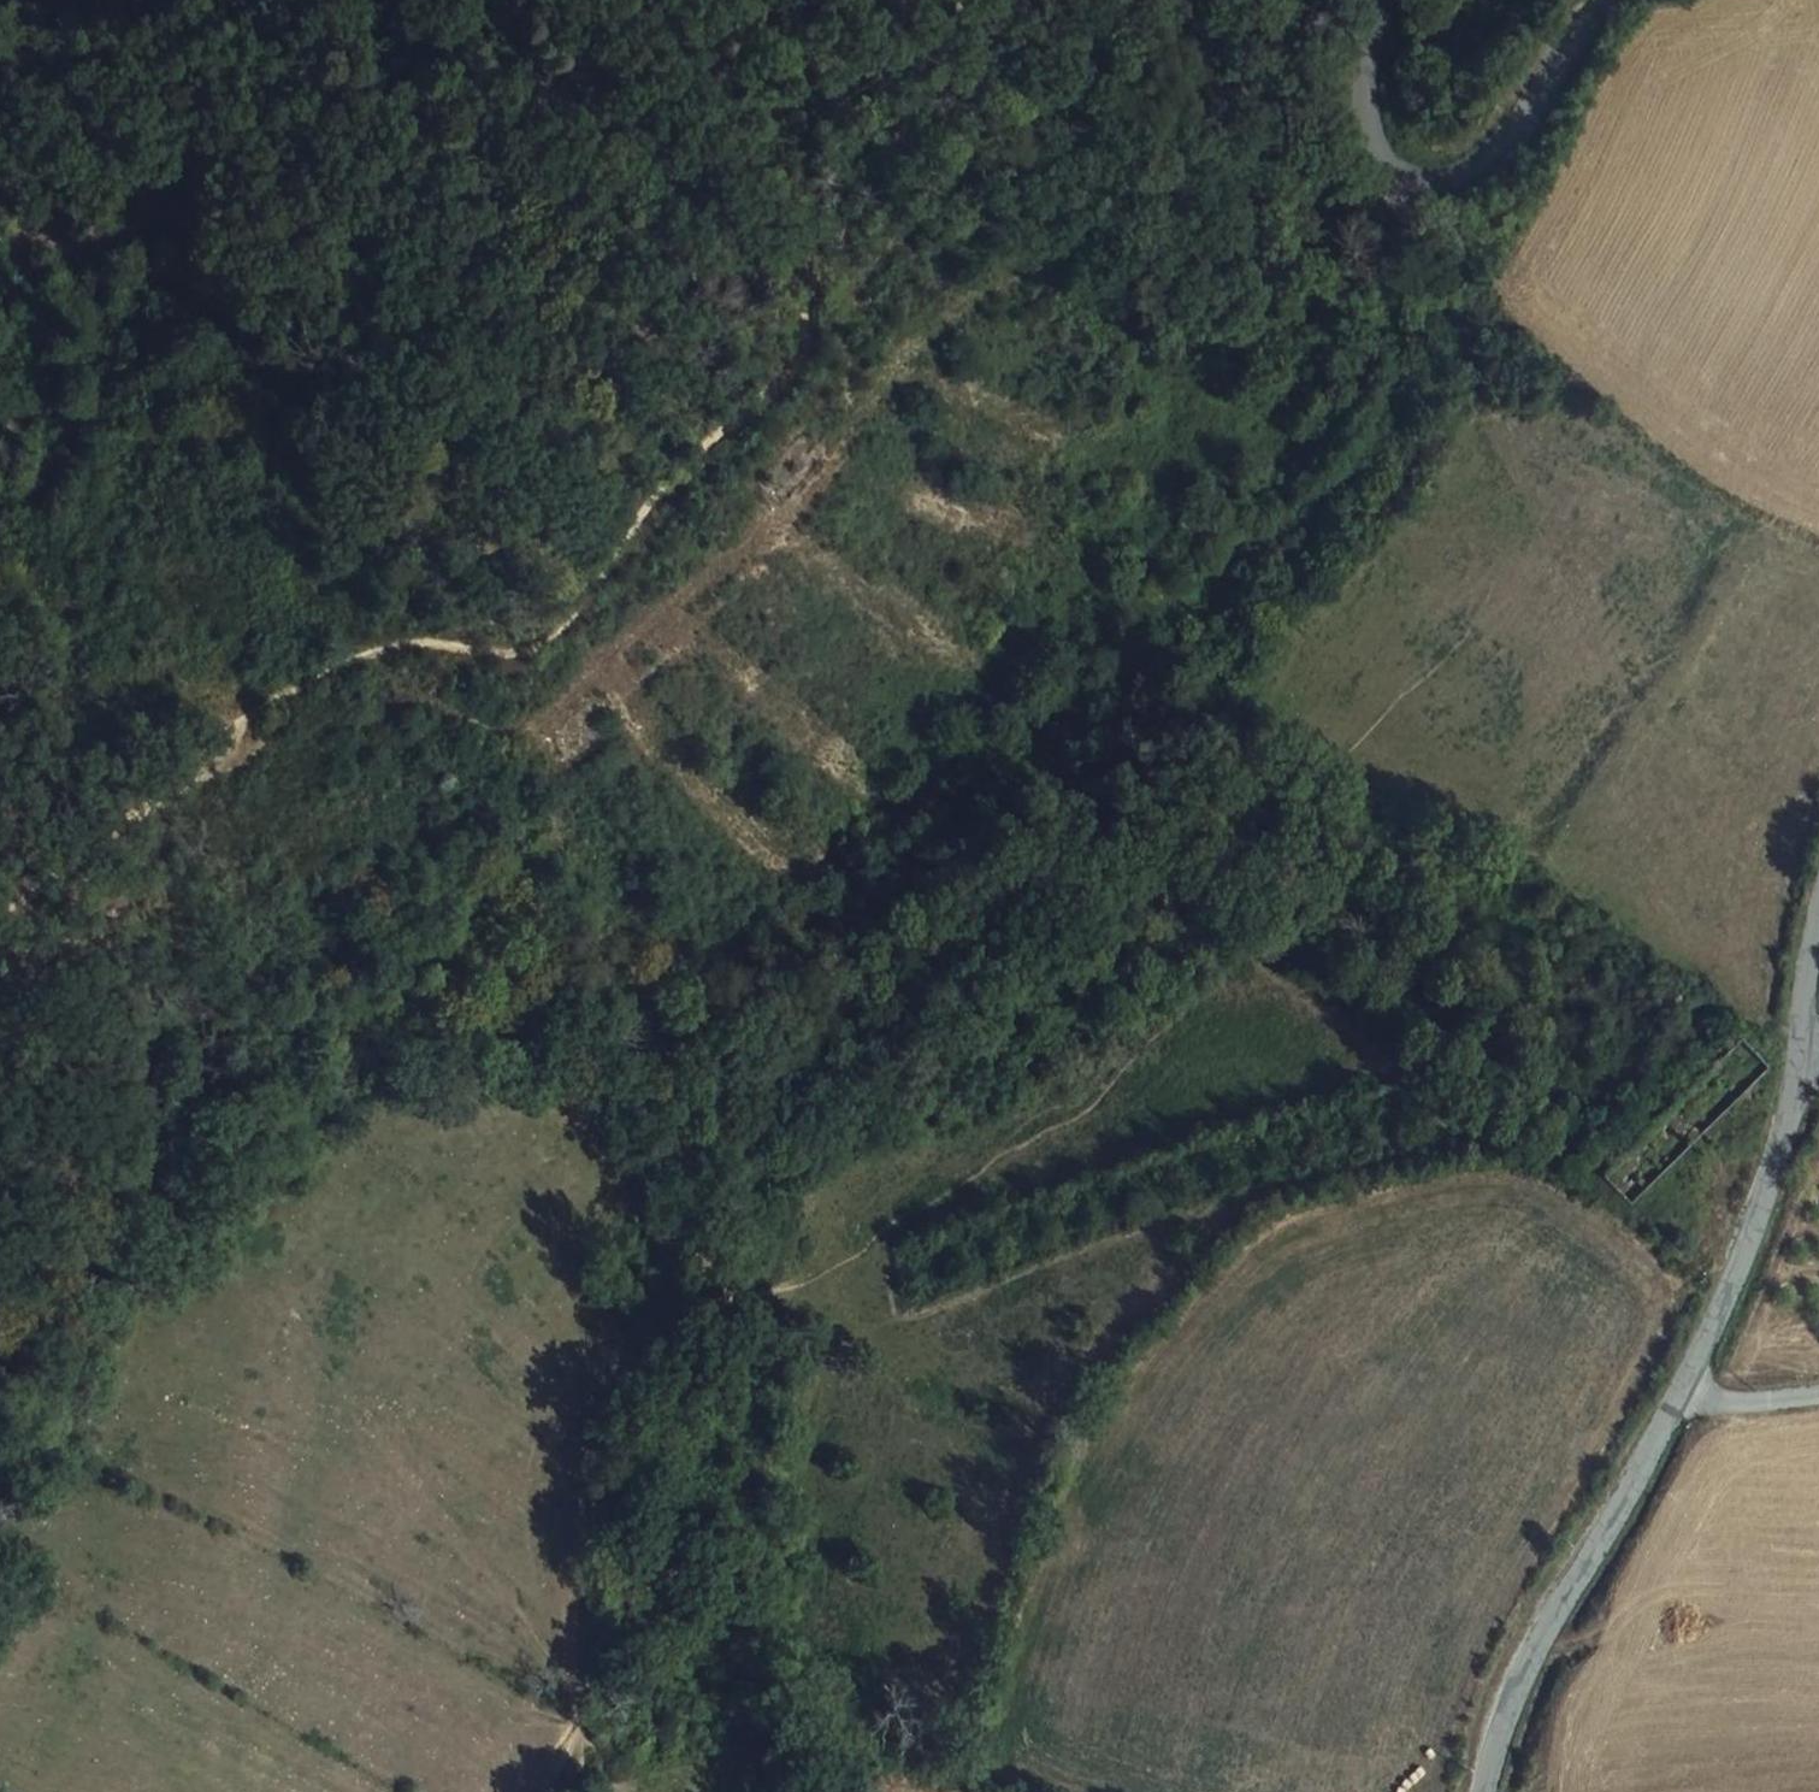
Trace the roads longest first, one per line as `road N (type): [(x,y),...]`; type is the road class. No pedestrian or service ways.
road 1 (unclassified): [(1484,1791),(1513,1697),(1548,1622),(1671,1418),(1762,1216),(1786,1142),(1818,932)]
road 2 (unclassified): [(1610,0),(1582,24),(1502,145),(1473,173),(1422,191),(1395,181),(1377,152),(1365,87),(1370,0)]

